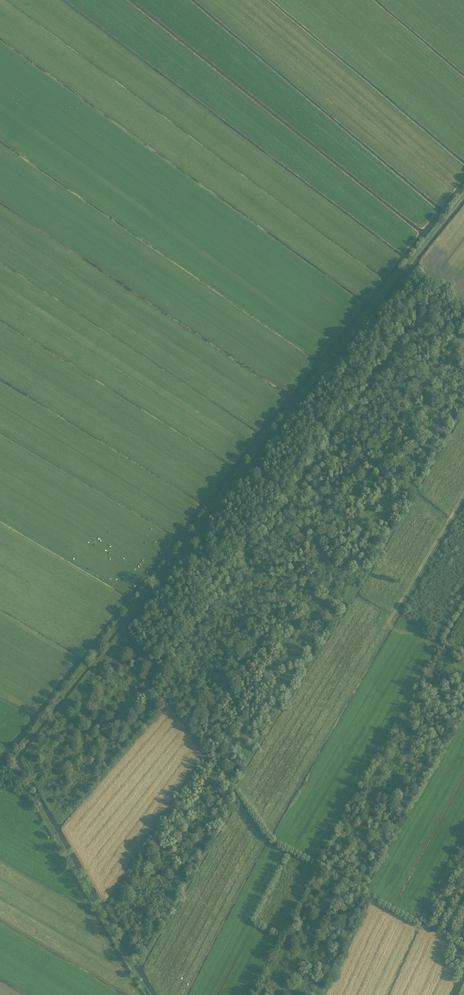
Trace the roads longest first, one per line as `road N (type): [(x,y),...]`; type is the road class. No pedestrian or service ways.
road 1 (track): [(463,670),(389,624),(463,494)]

